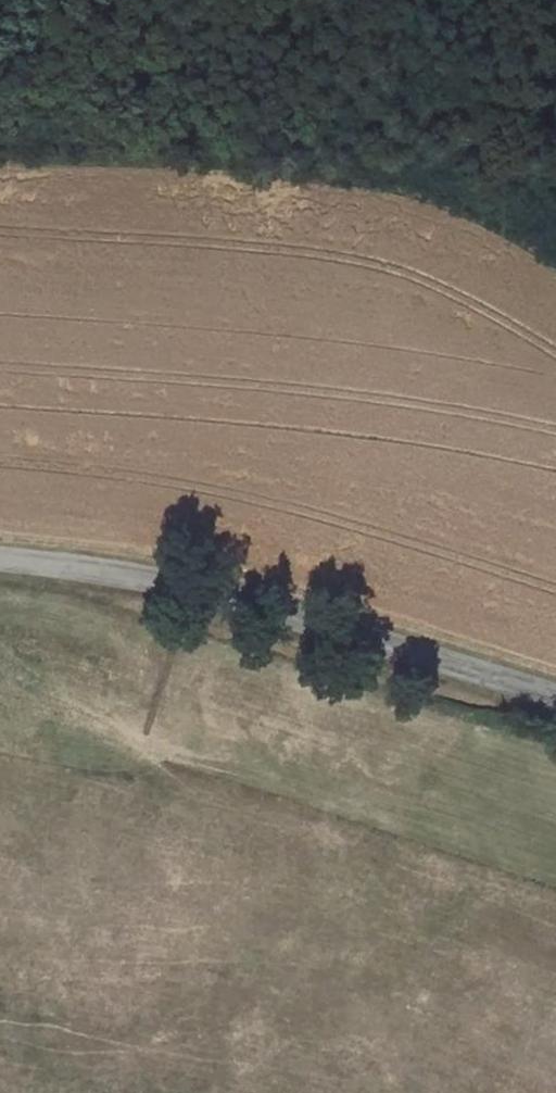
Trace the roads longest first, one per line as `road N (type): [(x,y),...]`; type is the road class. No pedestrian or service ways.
road 1 (unclassified): [(555,699),(212,597),(70,566),(0,560)]

